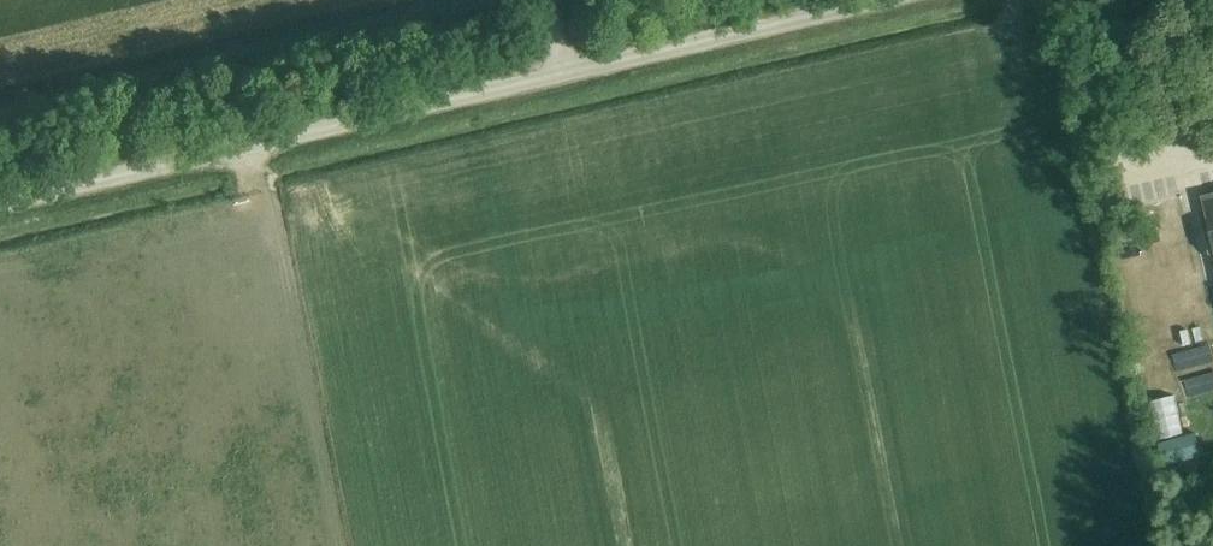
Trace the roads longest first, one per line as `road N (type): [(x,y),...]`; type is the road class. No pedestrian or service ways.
road 1 (unclassified): [(0,204),(887,0)]

